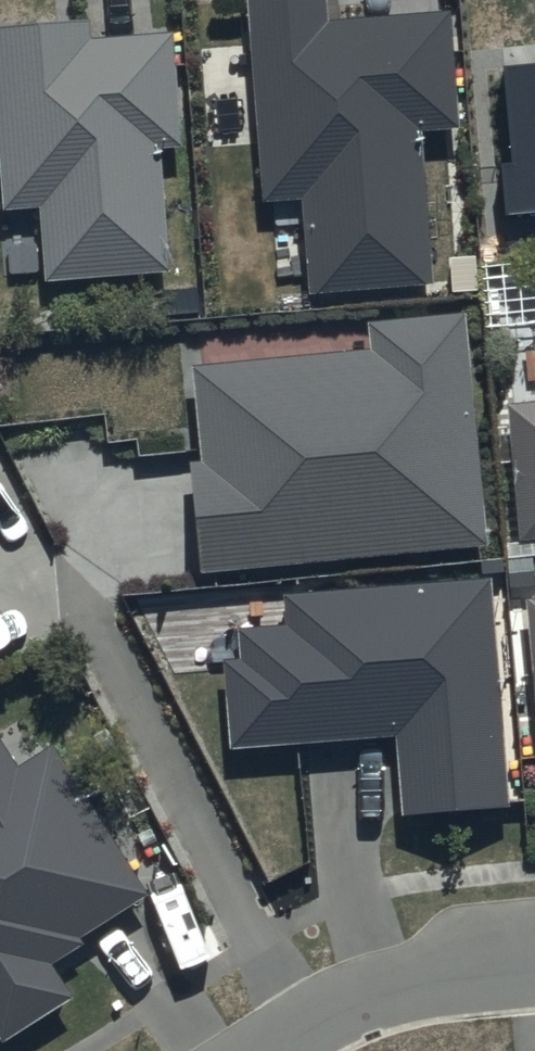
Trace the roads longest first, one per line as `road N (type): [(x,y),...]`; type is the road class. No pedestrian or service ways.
road 1 (residential): [(254,1050),(381,984),(534,966)]

